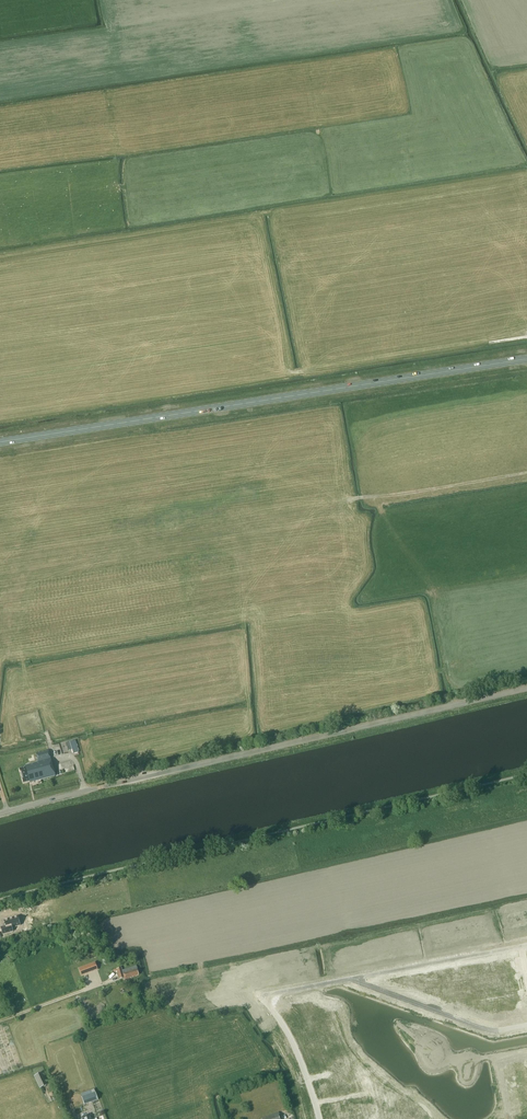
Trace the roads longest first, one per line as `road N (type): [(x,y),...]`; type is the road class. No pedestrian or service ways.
road 1 (unclassified): [(0,813),(526,689)]
road 2 (primary): [(526,359),(0,442)]
road 3 (residential): [(526,1024),(487,1030),(351,978)]
road 4 (residential): [(351,978),(526,944)]
road 5 (residential): [(319,1118),(295,1050),(260,996)]

